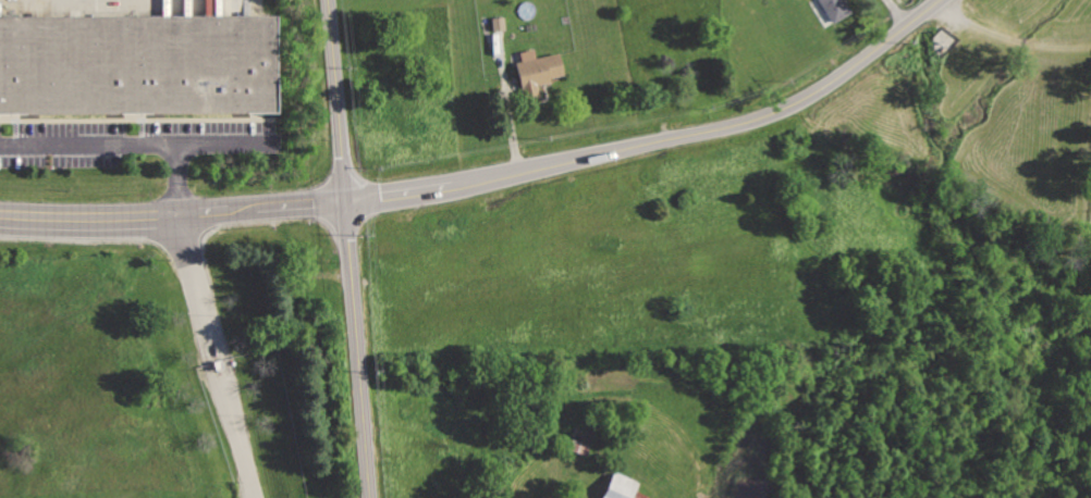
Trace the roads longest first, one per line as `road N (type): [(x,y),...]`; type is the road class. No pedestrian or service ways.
road 1 (residential): [(941,0),(779,113),(713,132),(347,197),(132,213),(0,211)]
road 2 (tertiary): [(328,0),(370,497)]

